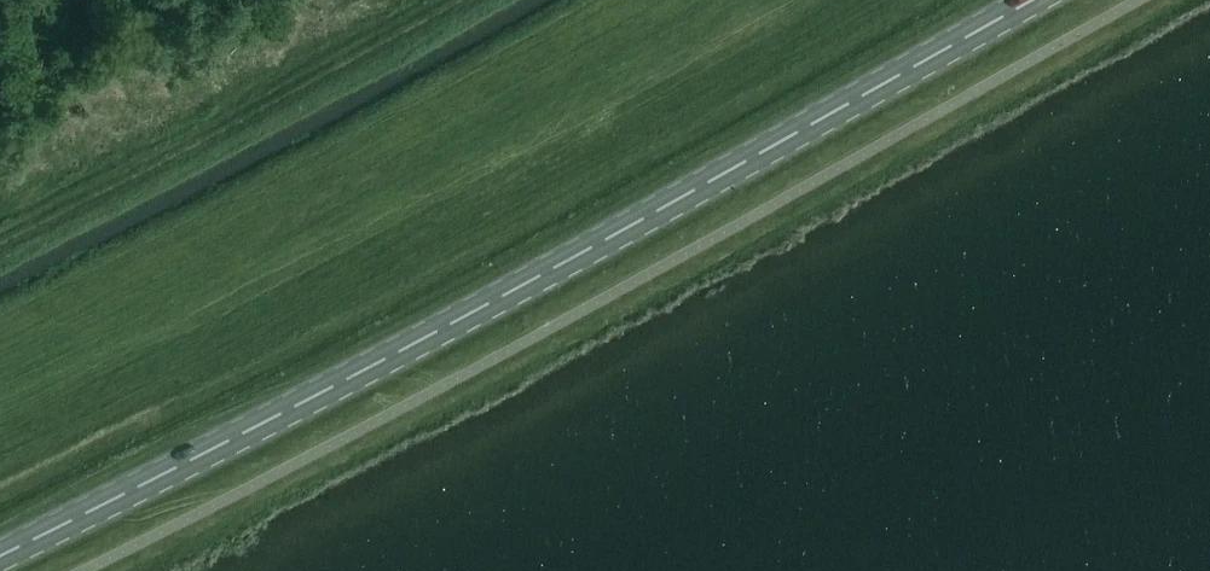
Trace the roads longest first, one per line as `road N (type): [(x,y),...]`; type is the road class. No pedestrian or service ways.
road 1 (primary): [(4,570),(665,229),(1070,0)]

